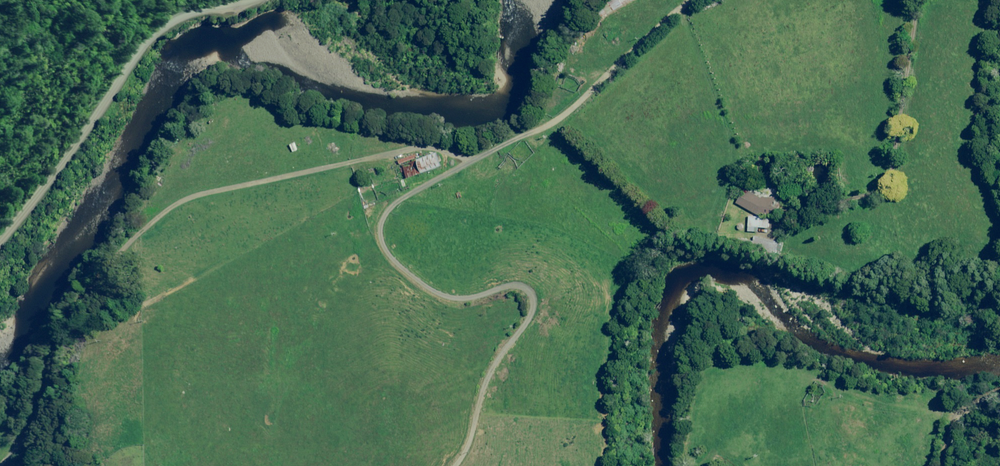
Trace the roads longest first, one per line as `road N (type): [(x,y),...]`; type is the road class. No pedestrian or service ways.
road 1 (track): [(0,465),(84,352),(135,301),(192,195),(348,164),(454,172)]
road 2 (track): [(449,465),(539,309),(502,289),(428,297),(394,258),(388,212),(454,172)]
road 3 (tertiary): [(245,0),(183,17),(151,39),(0,241)]
road 4 (track): [(454,172),(574,104),(675,15)]

